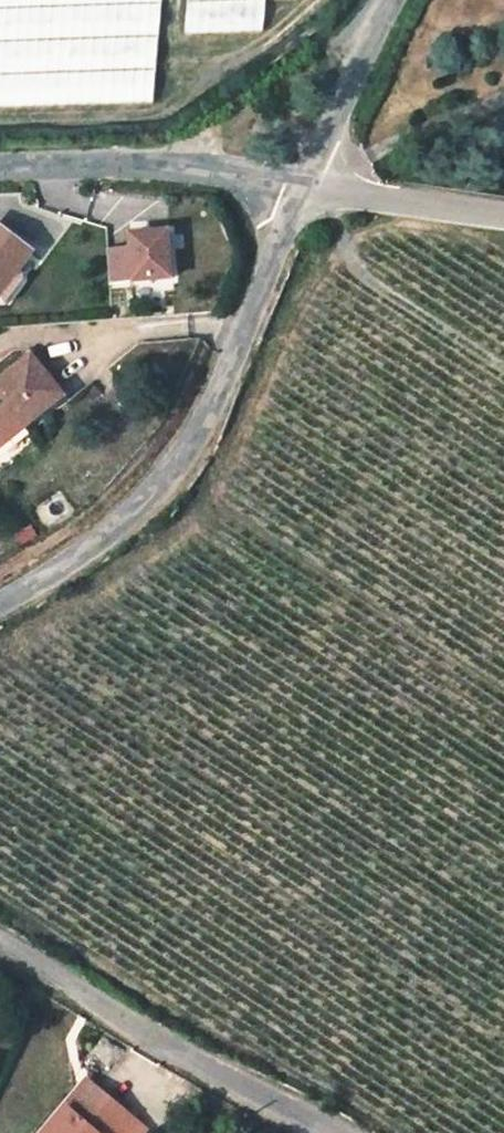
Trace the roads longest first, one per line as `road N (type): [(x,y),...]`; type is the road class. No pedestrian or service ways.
road 1 (residential): [(306,193),(195,438),(141,507),(0,601)]
road 2 (residential): [(0,941),(158,1043),(320,1132)]
road 3 (residential): [(0,169),(136,163),(306,193)]
road 4 (residential): [(393,0),(306,193)]
road 5 (unclassified): [(306,193),(503,218)]

